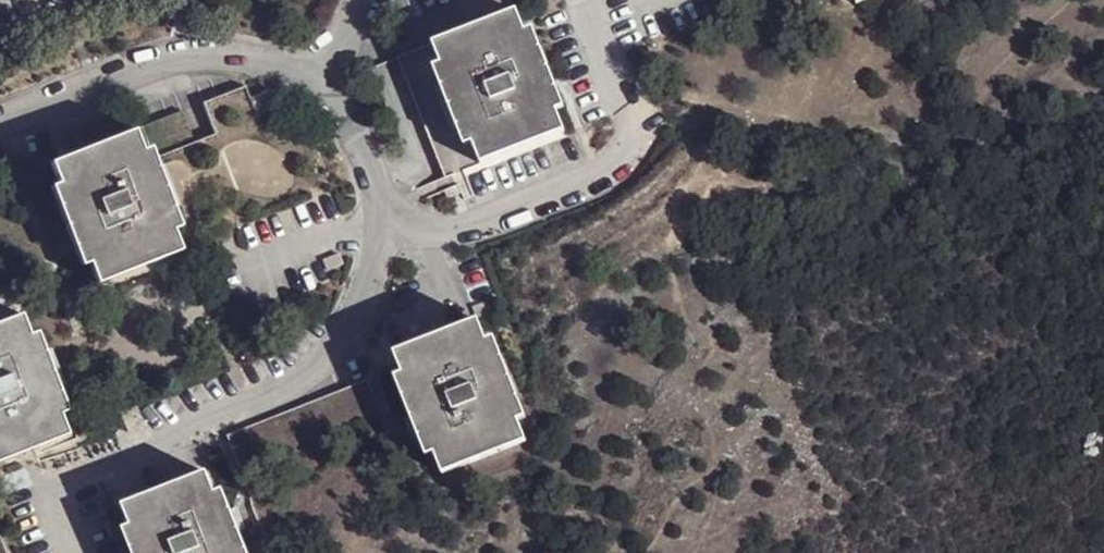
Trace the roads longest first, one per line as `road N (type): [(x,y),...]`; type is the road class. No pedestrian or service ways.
road 1 (residential): [(365,0),(344,47),(322,67),(187,67),(0,120)]

